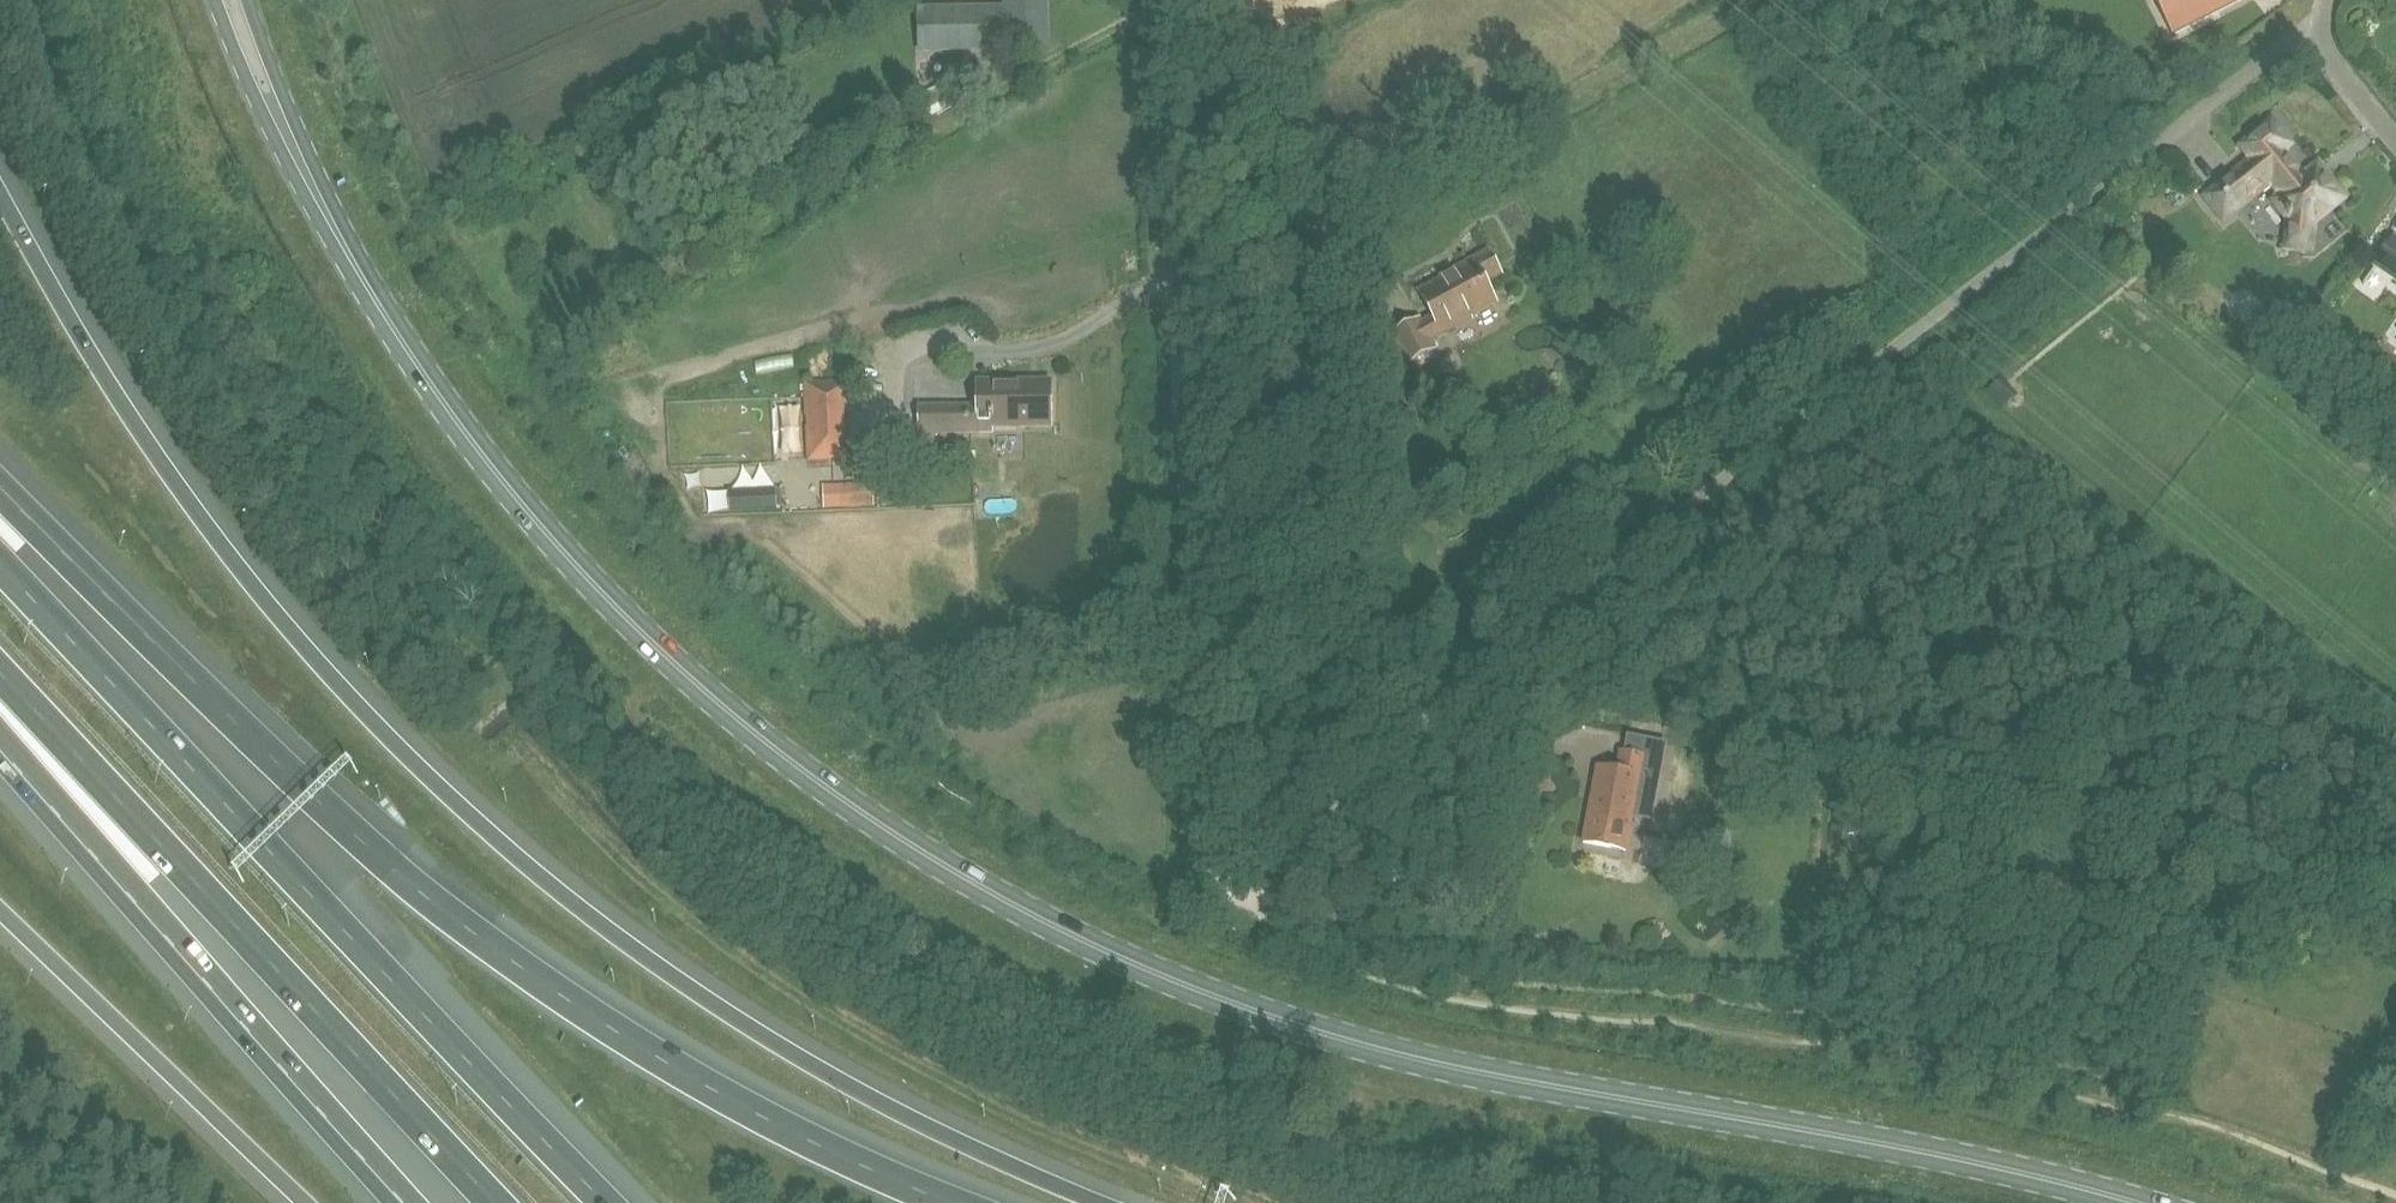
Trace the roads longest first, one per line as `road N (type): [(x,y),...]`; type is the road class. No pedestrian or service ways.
road 1 (secondary): [(2134,1202),(1906,1148),(1366,1048),(1207,995),(1076,939),(945,865),(792,764),(662,652),(524,508),(434,391),(289,139)]
road 2 (motorway): [(1096,1202),(933,1131),(783,1049),(650,960),(420,770),(265,602),(167,472),(0,189)]
road 3 (motorway): [(948,1202),(843,1159),(700,1081),(455,919),(354,836),(0,487)]
road 4 (residential): [(1412,730),(1587,583),(2318,27)]
road 5 (motorway): [(608,1202),(0,564)]
road 6 (track): [(1252,912),(1231,914),(1215,900),(1163,155)]
road 7 (motorway): [(0,675),(495,1202)]
road 8 (motorway): [(0,750),(403,1202)]
road 9 (motorway): [(0,910),(305,1202)]
road 10 (track): [(1252,912),(1412,730)]
road 11 (secondary): [(214,0),(247,78),(289,139)]
road 12 (unclassified): [(1163,155),(1151,0)]
road 13 (secondary): [(289,139),(249,0)]
road 14 (residential): [(2318,27),(2395,143)]

